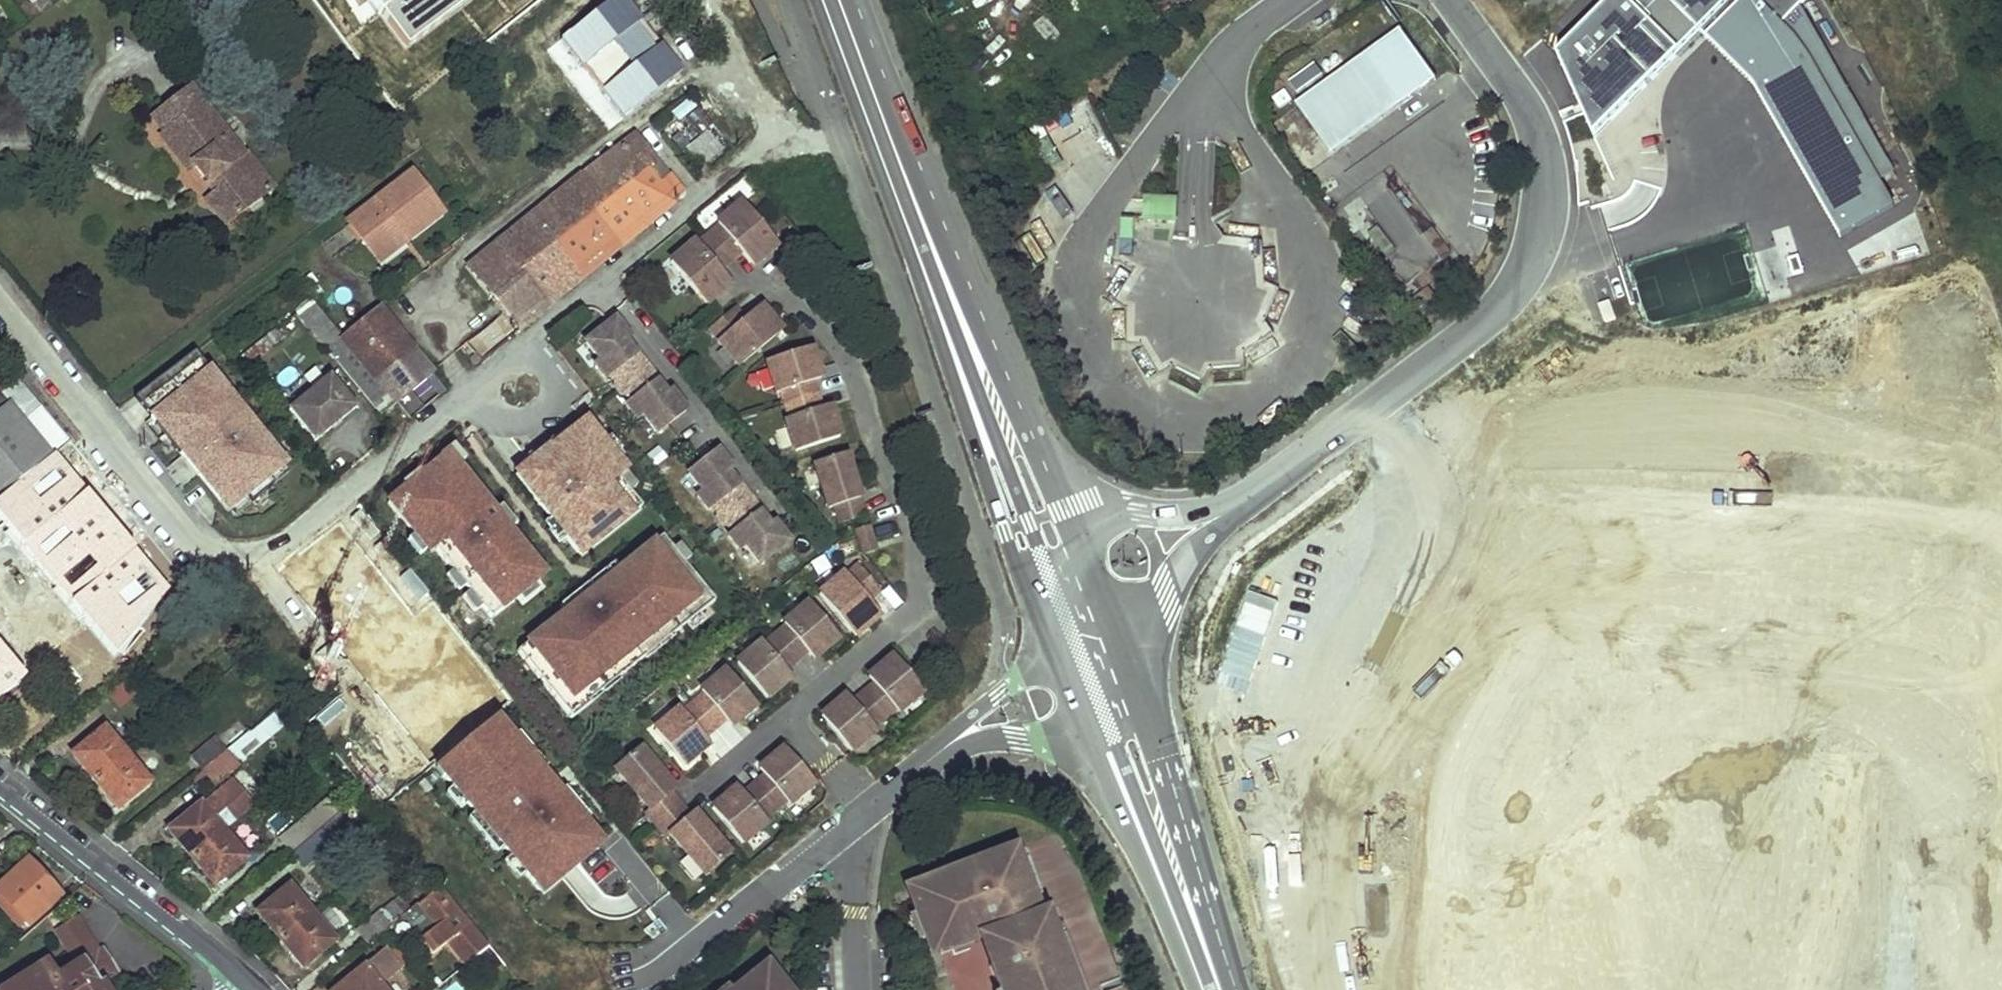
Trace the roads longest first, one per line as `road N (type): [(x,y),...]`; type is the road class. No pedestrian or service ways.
road 1 (residential): [(0,307),(188,541),(213,556),(241,559),(275,548),(741,159)]
road 2 (unclassified): [(1245,500),(1493,314),(1534,248),(1544,185),(1538,139),(1517,89),(1453,0)]
road 3 (secondary): [(824,0),(1031,599)]
road 4 (secondary): [(1081,543),(857,0)]
road 5 (residential): [(240,989),(222,958),(0,789)]
road 6 (secondary): [(1237,989),(1146,706)]
road 7 (residential): [(861,813),(655,971),(620,983)]
road 8 (secondary): [(1081,729),(1201,989)]
road 9 (unclassified): [(1118,639),(1142,624),(1245,500)]
road 10 (residential): [(861,813),(853,906),(858,989)]
road 11 (unclassified): [(1245,500),(1184,513),(1141,512),(1081,543)]
road 12 (unclassified): [(1052,654),(1012,680),(923,765)]
road 13 (residential): [(923,765),(975,742),(1037,741),(1081,729)]

